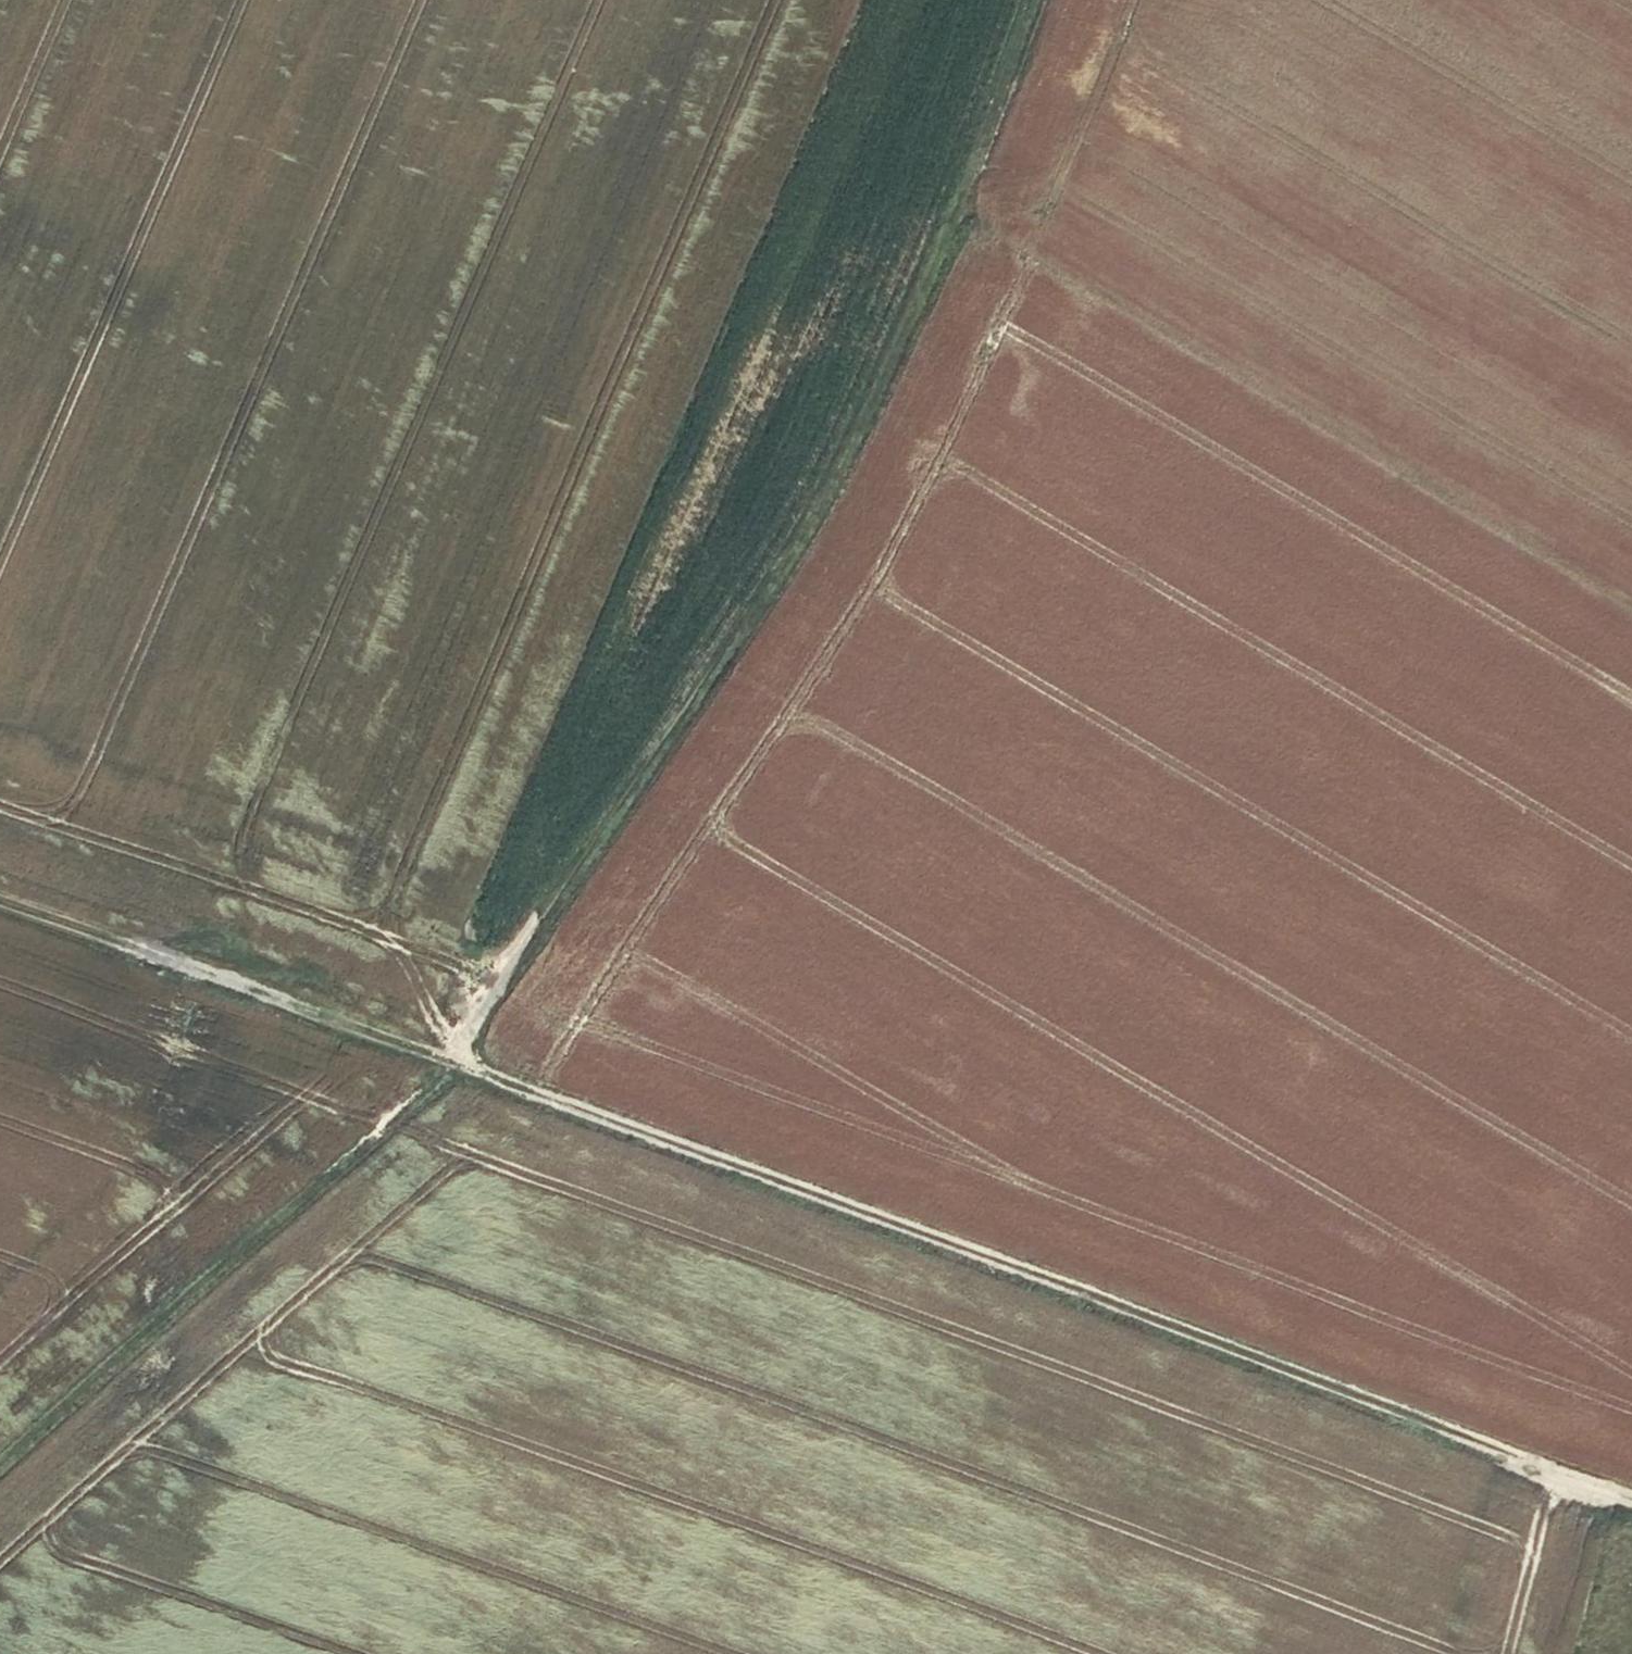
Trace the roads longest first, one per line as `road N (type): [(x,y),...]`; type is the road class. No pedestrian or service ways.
road 1 (track): [(1631,1499),(897,1221),(0,903)]
road 2 (track): [(464,1067),(223,1255),(0,1456)]

